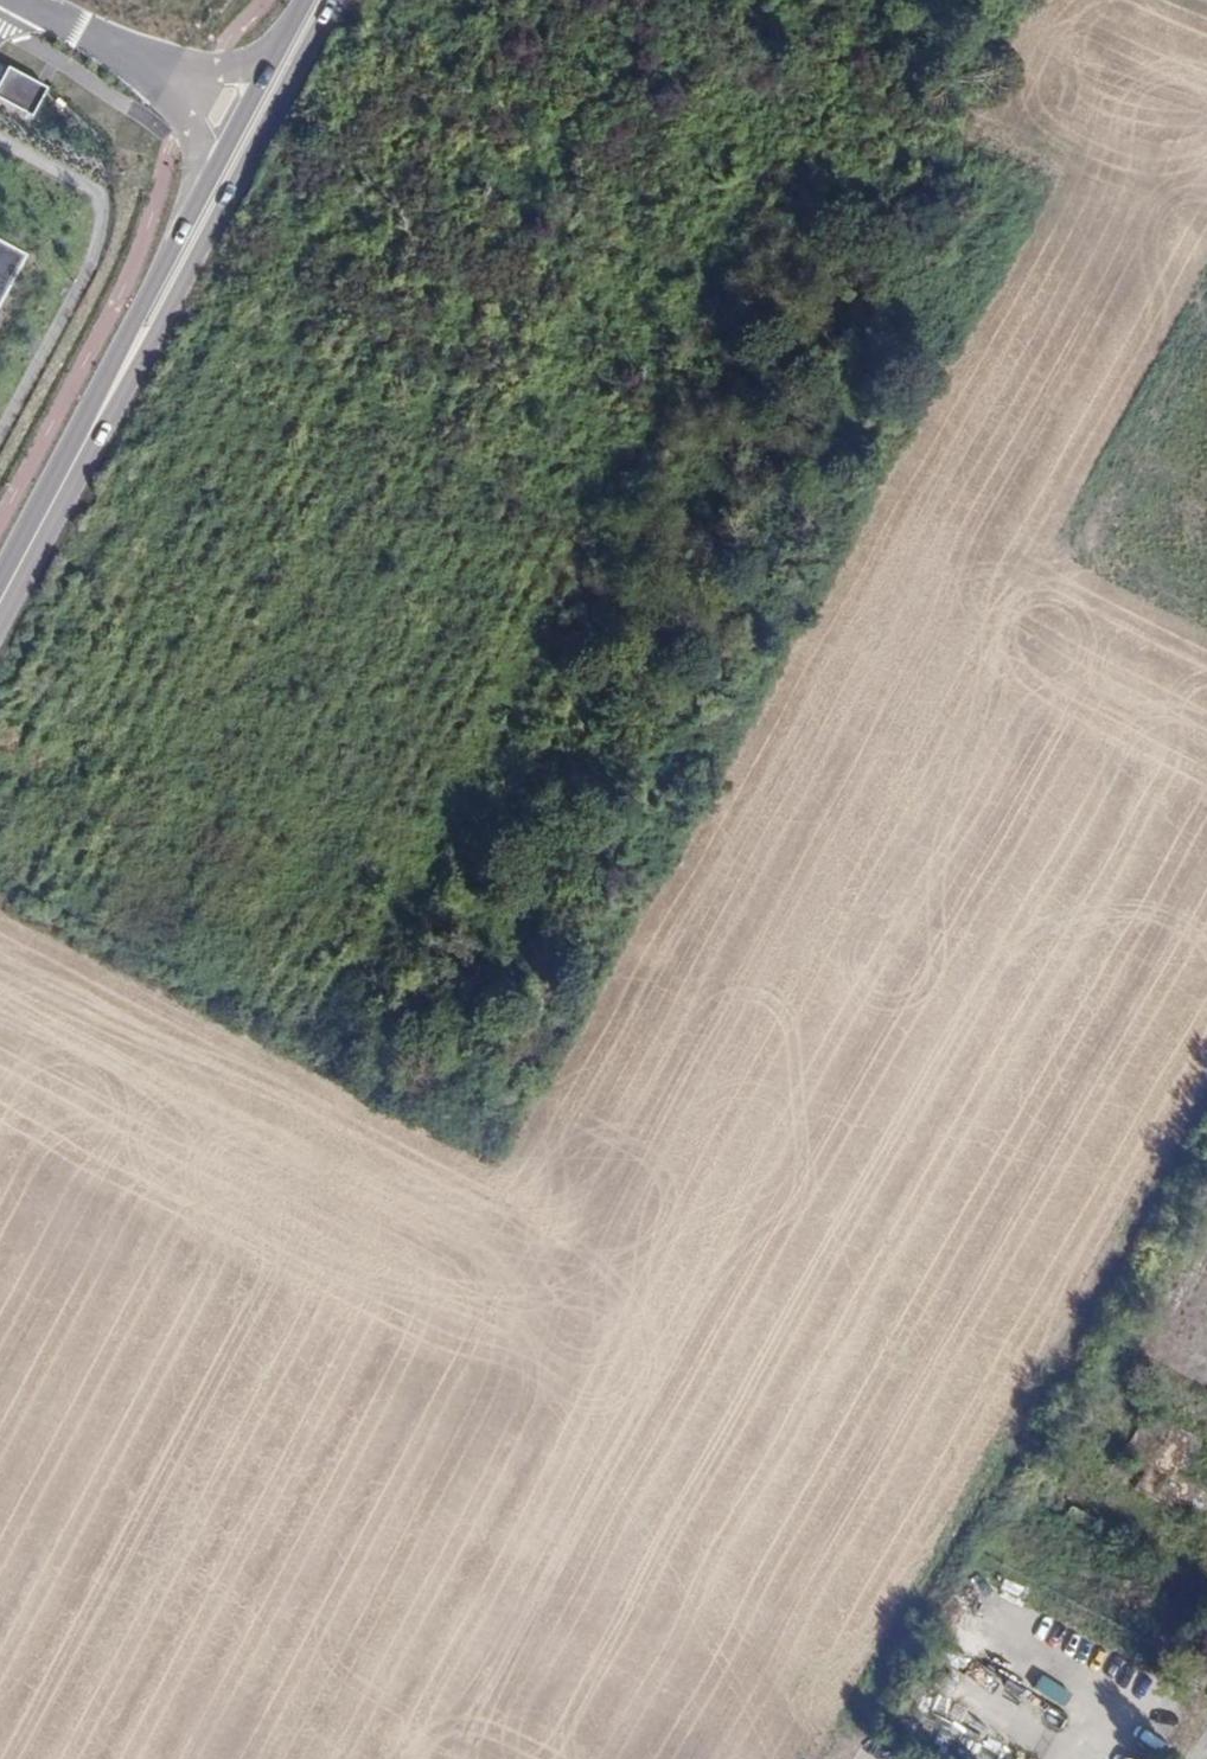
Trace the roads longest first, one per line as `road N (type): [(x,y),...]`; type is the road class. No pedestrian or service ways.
road 1 (primary): [(226,179),(0,616)]
road 2 (residential): [(172,74),(31,0)]
road 3 (primary): [(281,70),(226,179)]

